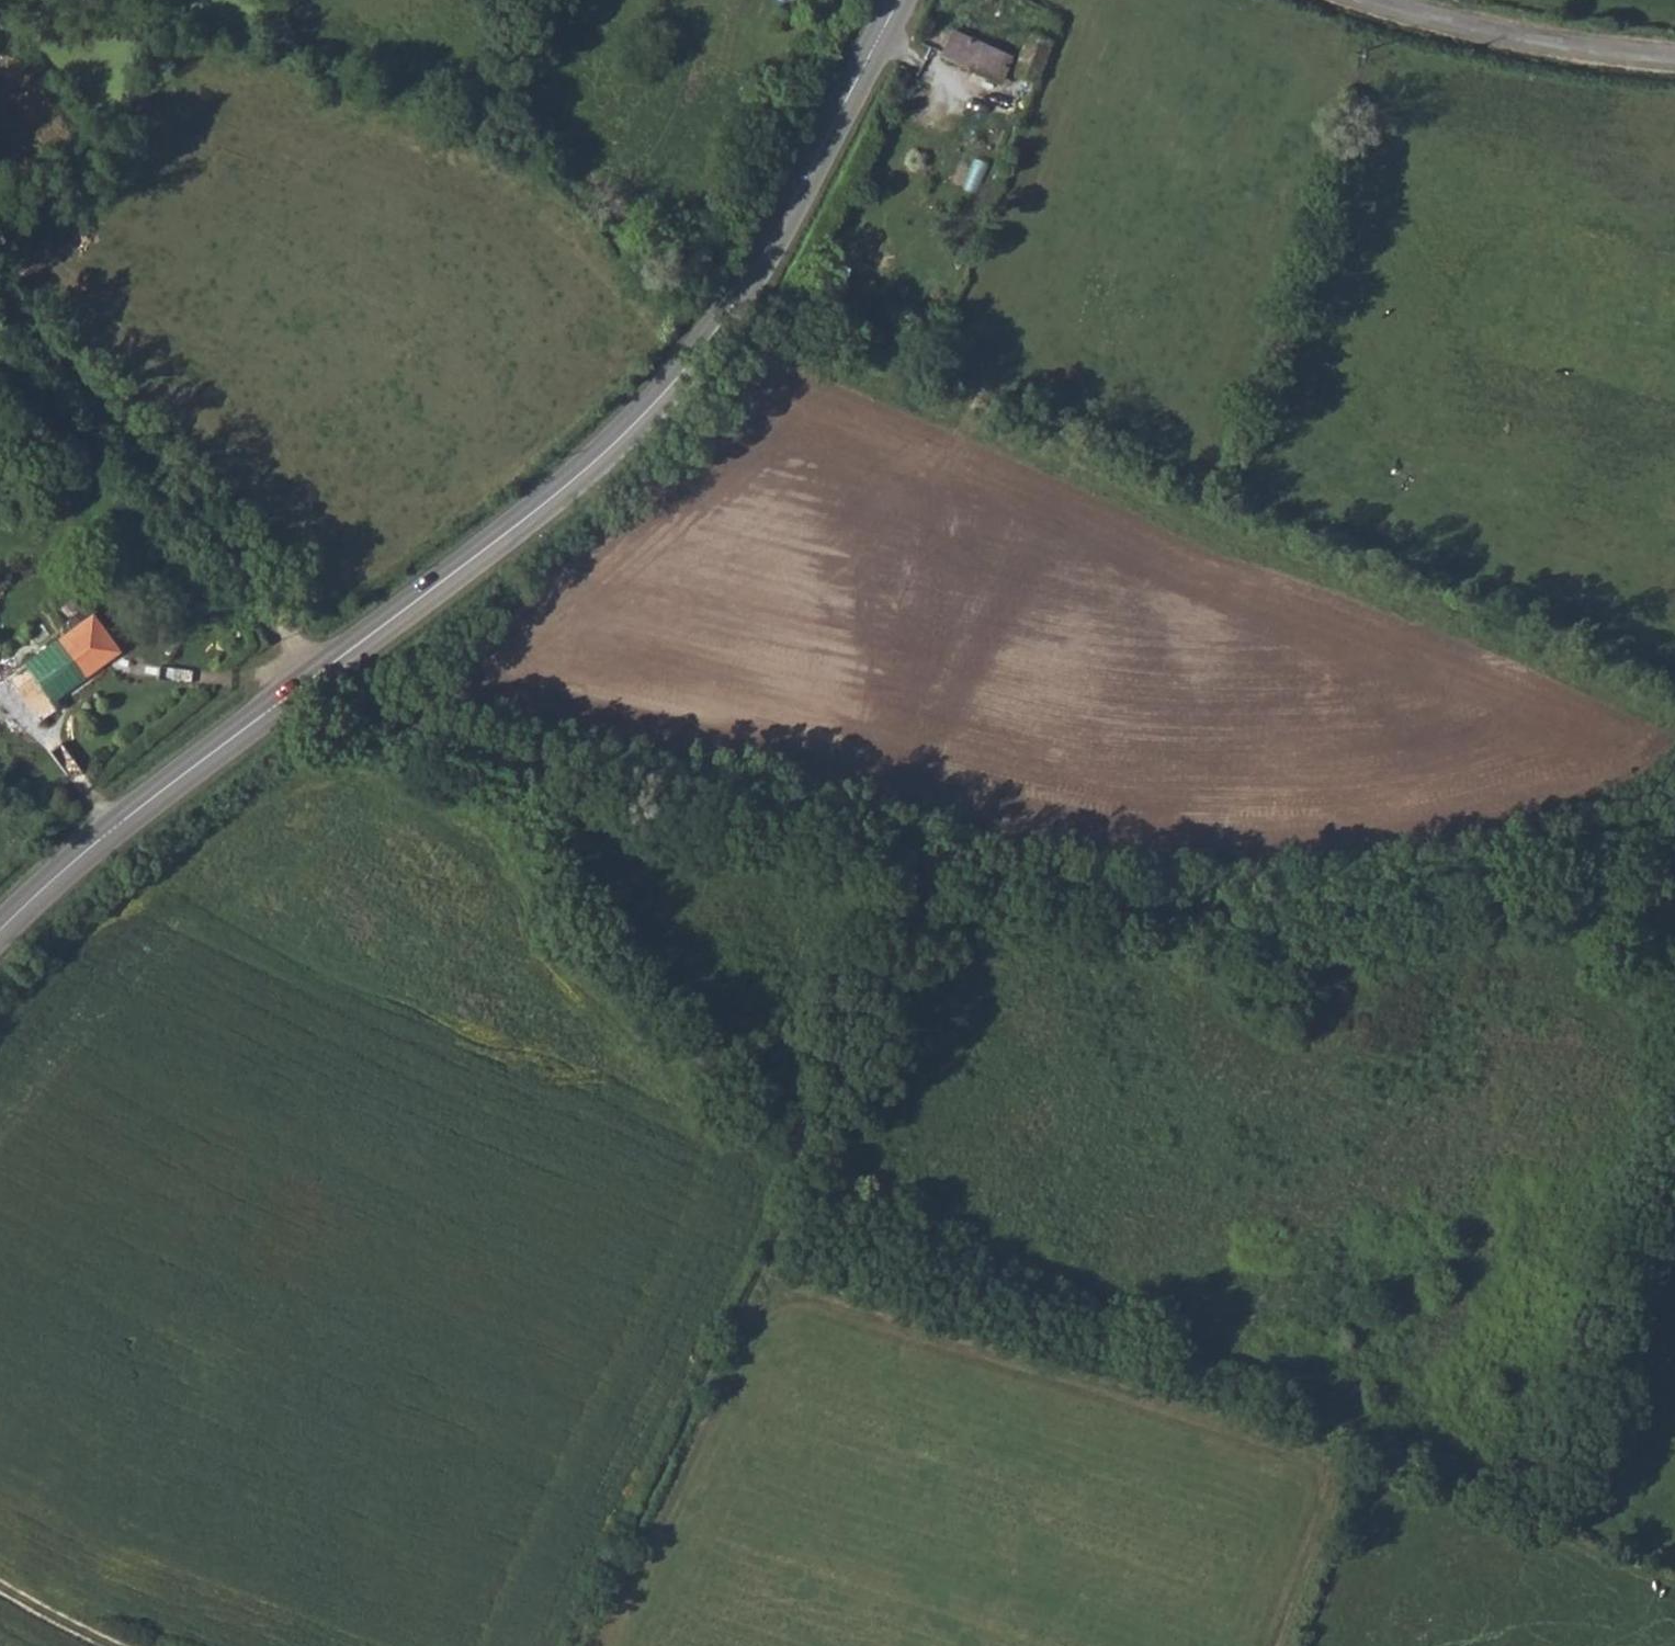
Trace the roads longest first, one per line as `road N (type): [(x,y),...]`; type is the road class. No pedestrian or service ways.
road 1 (track): [(1674,819),(1641,841),(1542,873),(1242,918),(914,861),(584,770),(453,743),(320,676),(0,291)]
road 2 (tertiary): [(898,0),(739,303),(661,404),(538,515),(78,859),(0,938)]
road 3 (tertiary): [(1674,61),(1368,0)]

